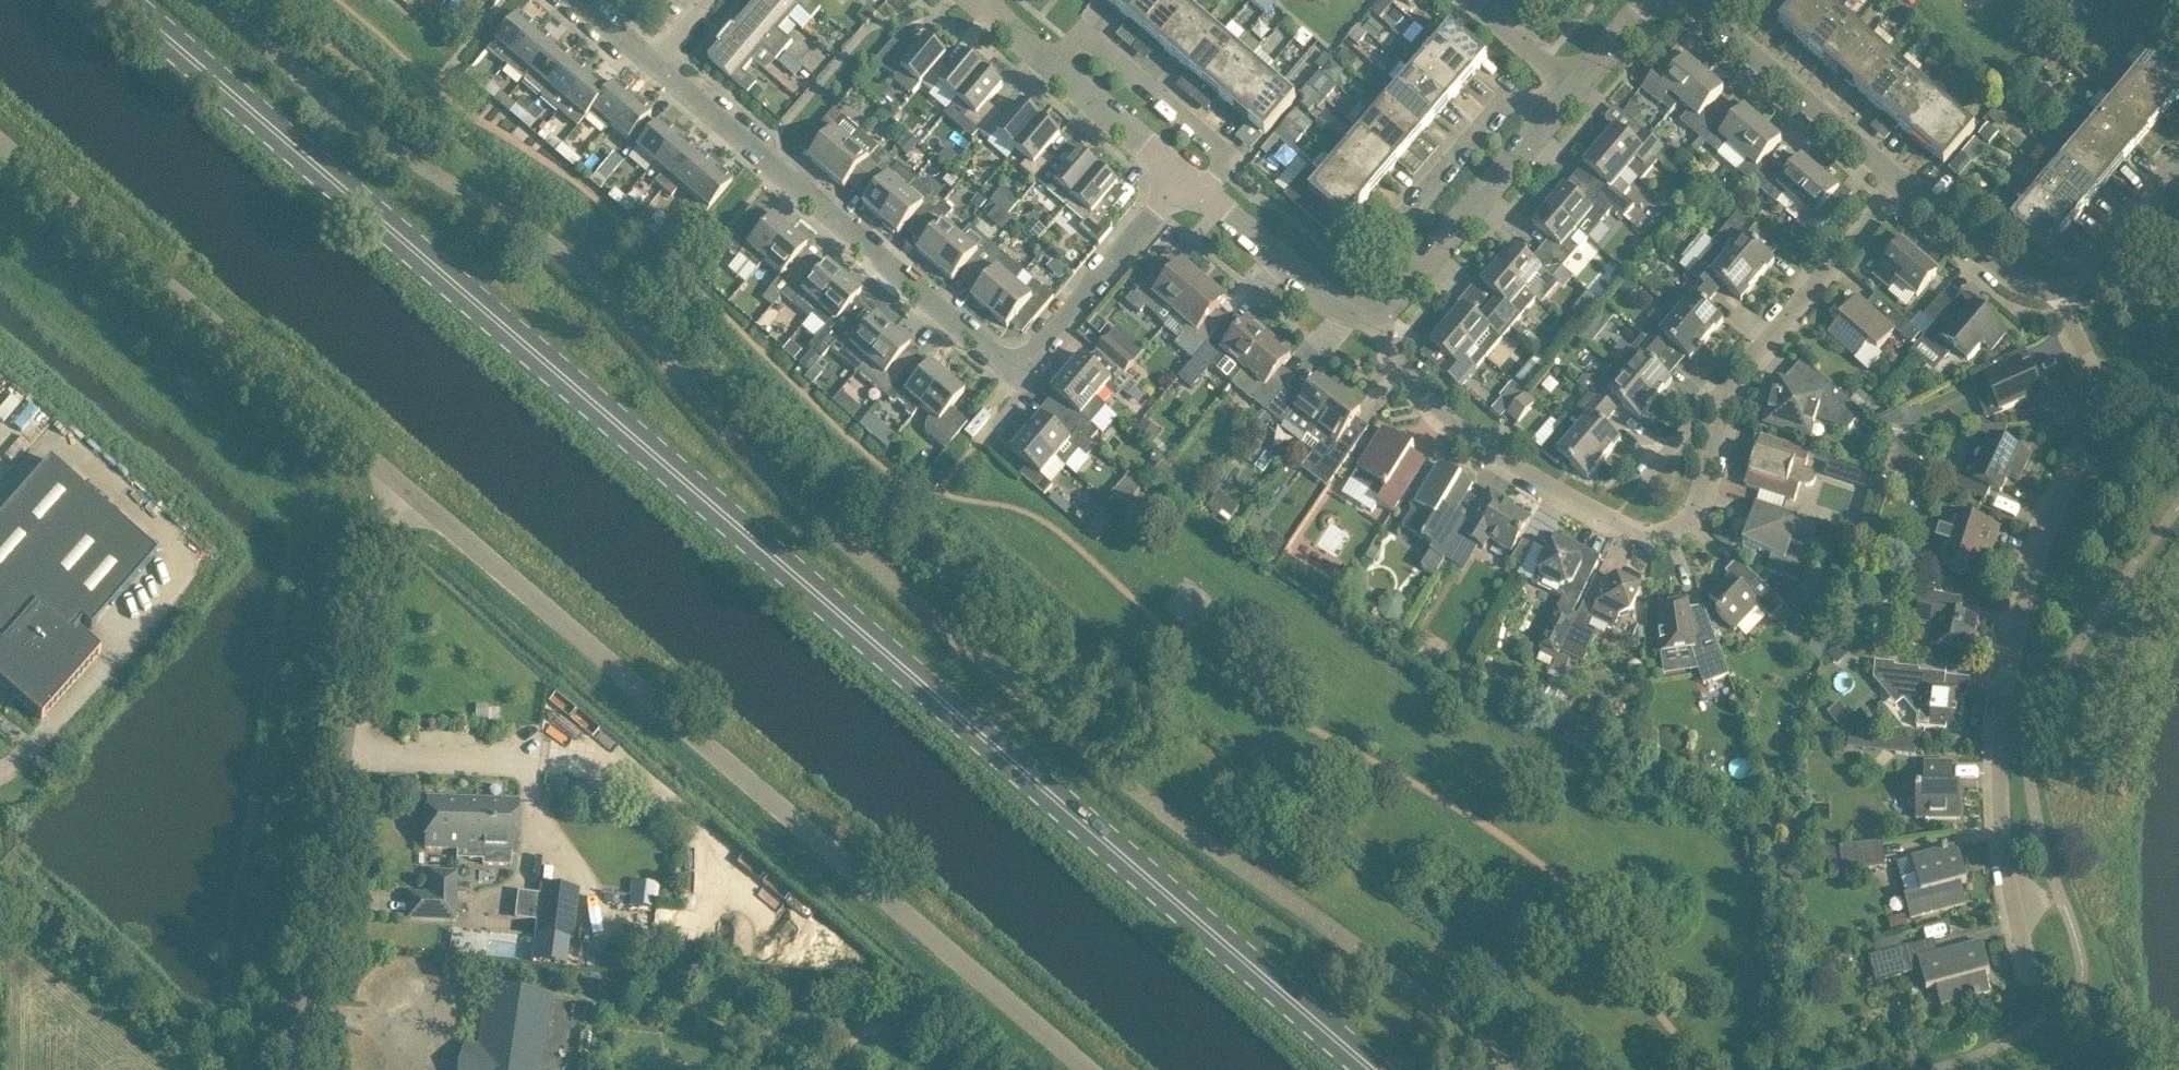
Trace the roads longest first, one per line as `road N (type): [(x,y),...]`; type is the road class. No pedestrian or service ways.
road 1 (unclassified): [(1509,1069),(1123,783),(768,476),(584,276),(492,208),(374,137),(212,0)]
road 2 (primary): [(1367,1069),(118,0)]
road 3 (tertiary): [(1077,1069),(389,494)]
road 4 (residential): [(1376,332),(1434,405),(1613,524),(1658,534),(1684,517),(1702,482),(1735,361),(1883,180)]
road 5 (residential): [(655,64),(1019,373),(1181,172)]
road 6 (residential): [(2008,946),(2006,732),(2016,627),(2085,447),(2092,398),(2067,286)]
road 7 (unclassified): [(282,1069),(389,494)]
road 8 (tertiary): [(389,494),(0,156)]
road 9 (residential): [(1547,128),(1501,102),(1387,236),(1421,278)]
road 10 (residential): [(1883,180),(1676,0)]
road 11 (residential): [(1206,191),(1226,165),(1215,151),(1097,47),(1079,45),(1050,61)]
road 12 (residential): [(2067,286),(2043,290),(1989,272),(1883,180)]
road 13 (residential): [(1206,191),(1376,332)]
road 14 (residential): [(1421,278),(1547,128)]
road 15 (residential): [(2178,143),(2067,286)]
road 16 (residential): [(1050,61),(1181,172)]
road 17 (residential): [(1577,96),(1466,0)]
road 18 (residential): [(1577,96),(1657,0)]

